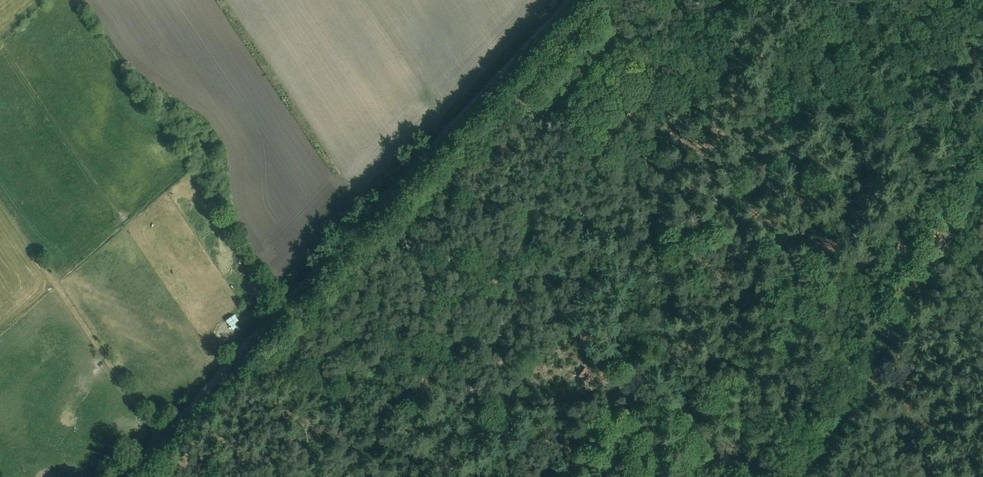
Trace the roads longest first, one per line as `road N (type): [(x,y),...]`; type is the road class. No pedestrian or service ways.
road 1 (track): [(569,0),(119,476)]
road 2 (tertiary): [(799,476),(982,183)]
road 3 (track): [(163,440),(0,200)]

